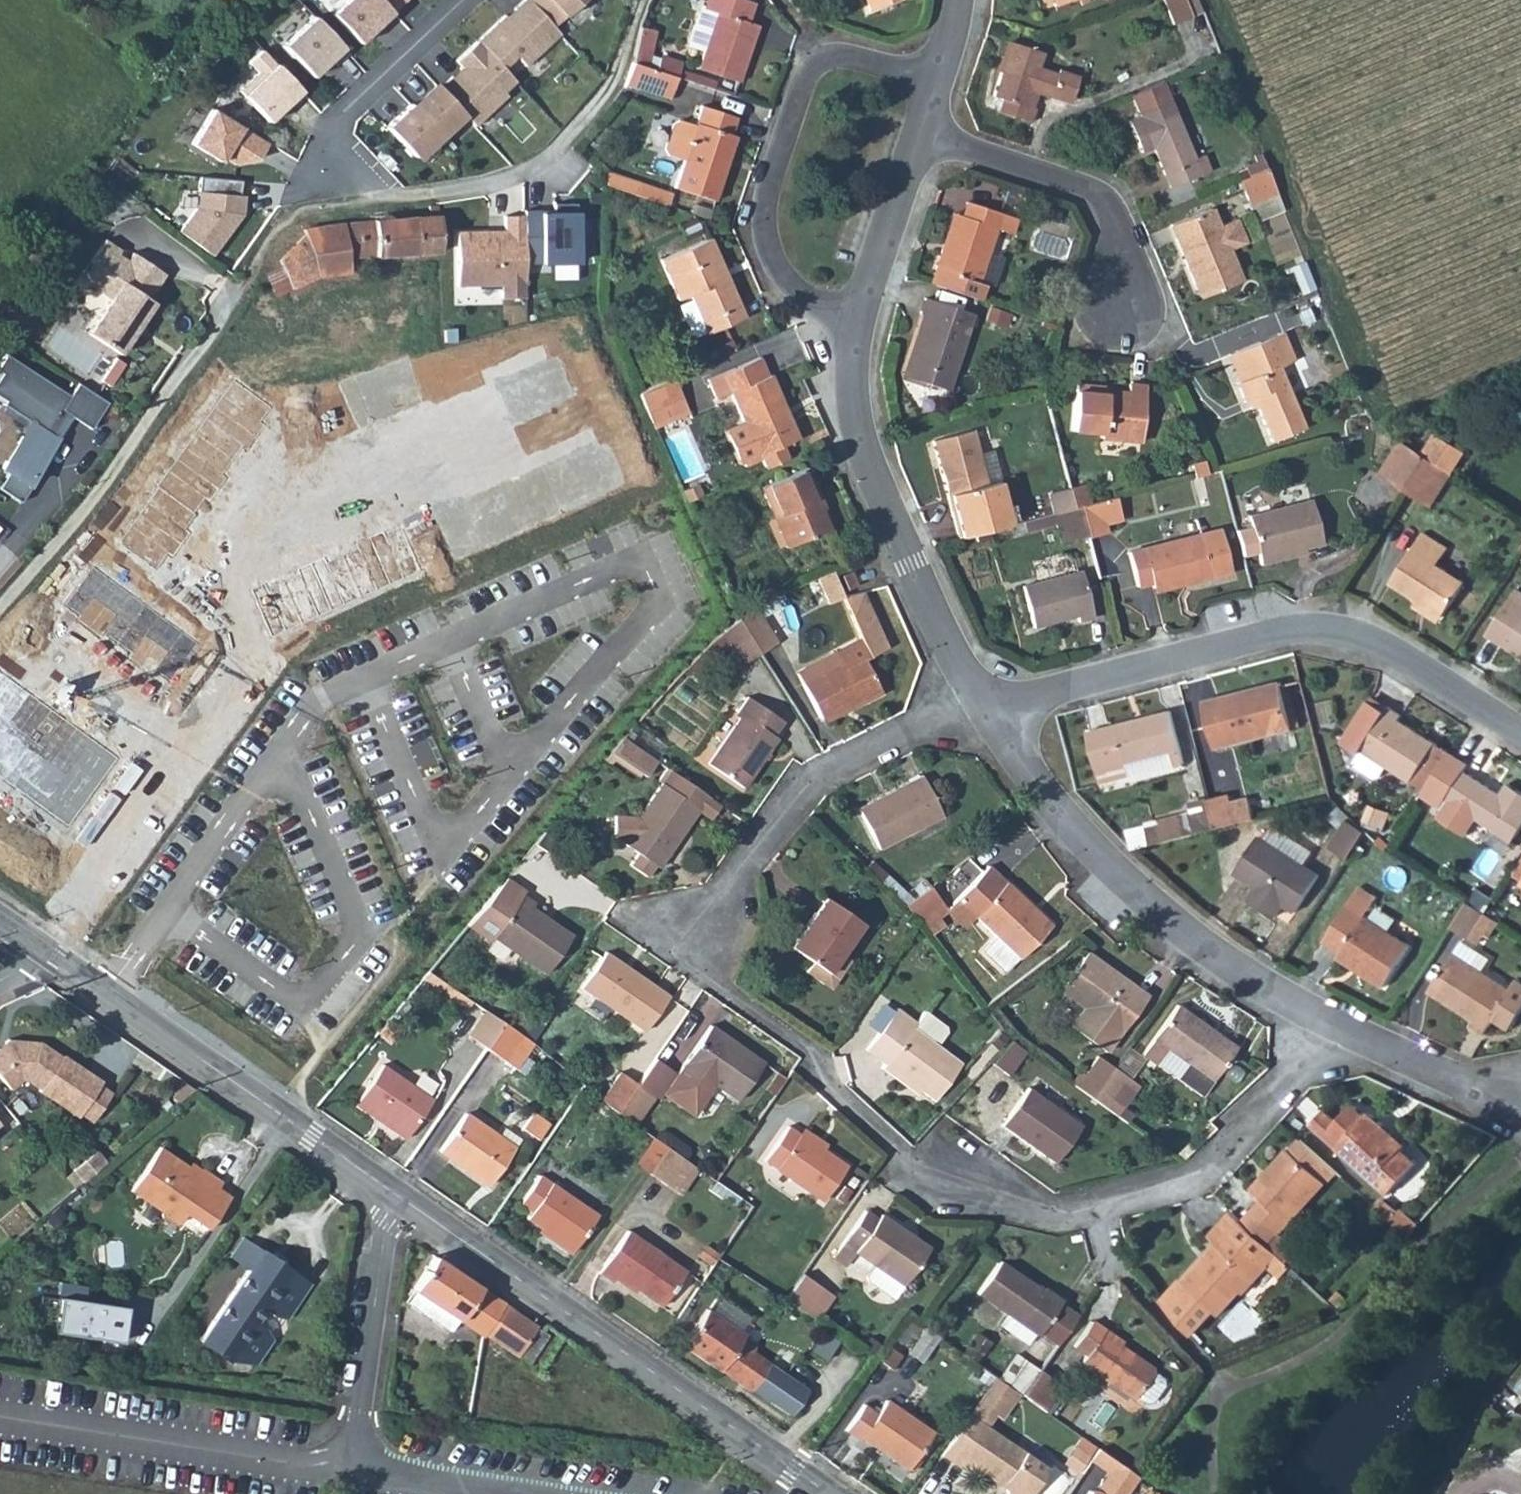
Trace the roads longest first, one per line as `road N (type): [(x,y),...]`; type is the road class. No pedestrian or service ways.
road 1 (residential): [(1331,1025),(1206,1175),(1067,1215),(934,1177),(829,1086),(810,1046),(725,993),(702,963),(702,932),(800,783),(913,727),(987,707)]
road 2 (residential): [(1520,735),(1380,642),(1301,626),(987,707)]
road 3 (residential): [(508,422),(326,496),(228,573),(259,646),(182,750)]
road 4 (tertiary): [(398,1197),(826,1493)]
road 5 (residential): [(987,707),(1044,789),(1172,924),(1331,1025)]
road 6 (residential): [(398,1197),(386,1224),(350,1464),(546,1493)]
road 7 (residential): [(934,82),(834,53),(812,64),(760,209),(770,256),(802,296),(852,326)]
road 8 (tertiary): [(44,950),(398,1197)]
road 9 (residential): [(852,326),(861,442),(904,550),(987,707)]
road 10 (residential): [(1120,308),(1116,235),(1103,199),(922,132)]
road 11 (residential): [(182,750),(44,950)]
road 12 (residential): [(335,177),(333,129),(380,73),(465,0)]
road 13 (residential): [(922,132),(852,326)]
road 14 (residential): [(1331,1025),(1513,1096)]
road 15 (residential): [(182,750),(51,657)]
road 16 (track): [(237,285),(282,226),(337,207)]

